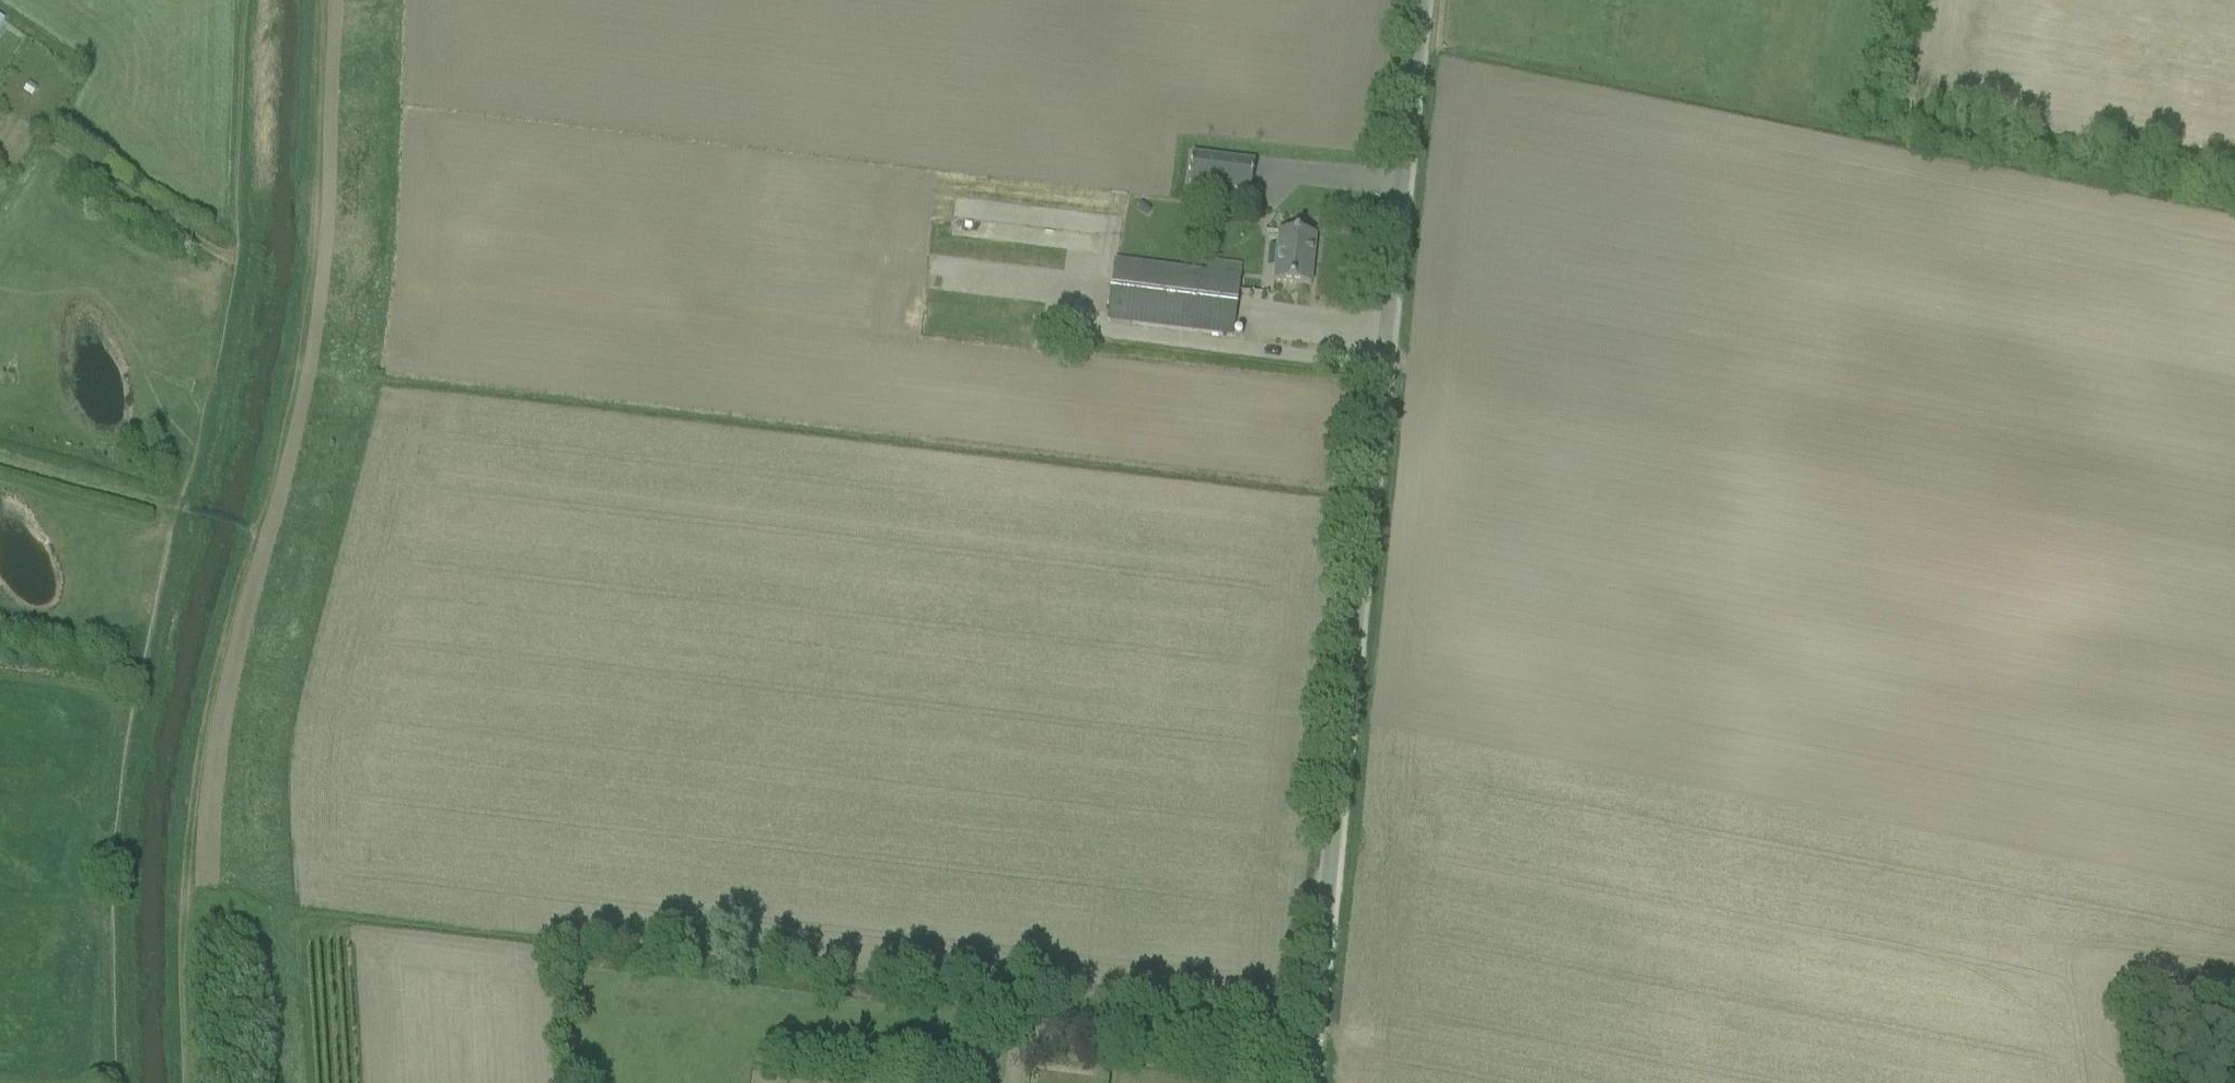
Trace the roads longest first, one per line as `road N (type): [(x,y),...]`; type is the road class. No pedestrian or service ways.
road 1 (track): [(107,1082),(102,911),(112,803),(130,692),(207,420),(241,233),(257,0)]
road 2 (unclassified): [(1319,1082),(1424,0)]

